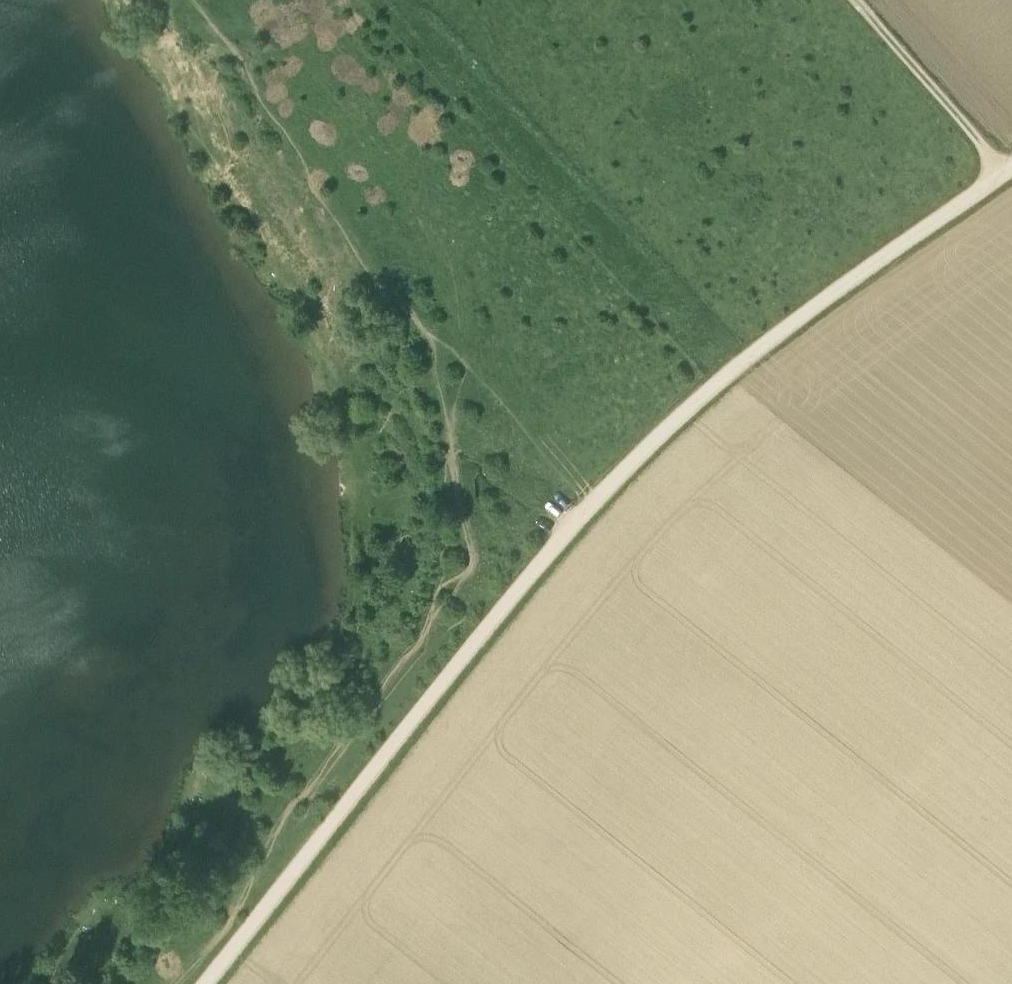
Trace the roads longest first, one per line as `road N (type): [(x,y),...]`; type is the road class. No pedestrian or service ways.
road 1 (track): [(600,497),(204,983)]
road 2 (track): [(1011,166),(793,319),(600,497)]
road 3 (track): [(1006,170),(855,0)]

